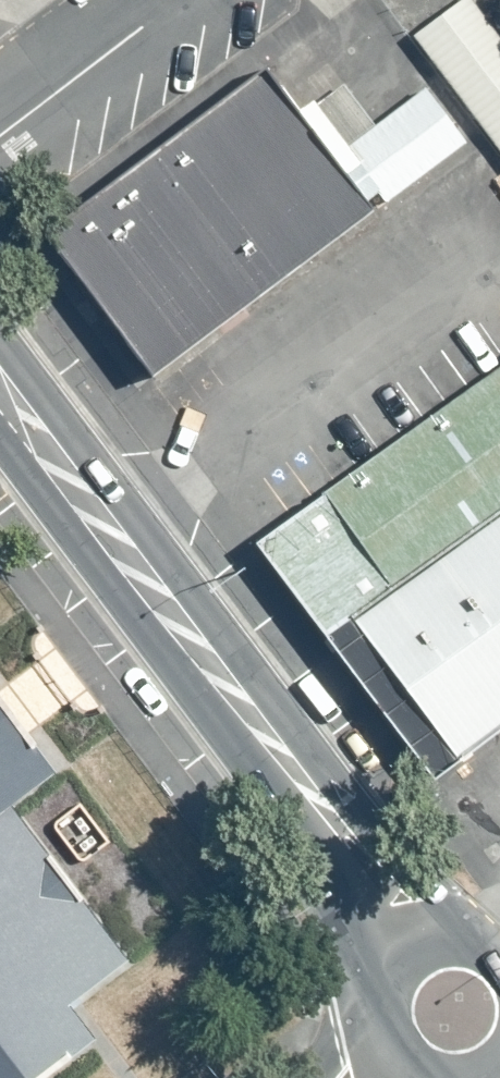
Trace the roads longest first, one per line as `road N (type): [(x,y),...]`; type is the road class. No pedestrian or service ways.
road 1 (secondary): [(0,352),(442,942)]
road 2 (secondary): [(419,948),(211,698),(0,423)]
road 3 (residential): [(180,0),(0,137)]
road 4 (secondary): [(387,1060),(374,1019),(377,997),(400,960),(419,948)]

